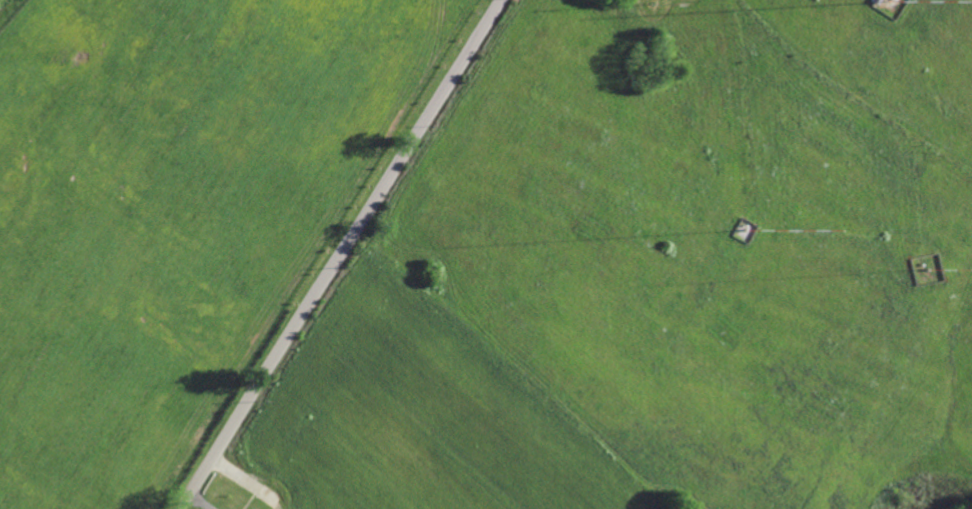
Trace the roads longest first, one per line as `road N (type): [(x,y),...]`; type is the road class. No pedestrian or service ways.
road 1 (tertiary): [(179,508),(500,0)]

